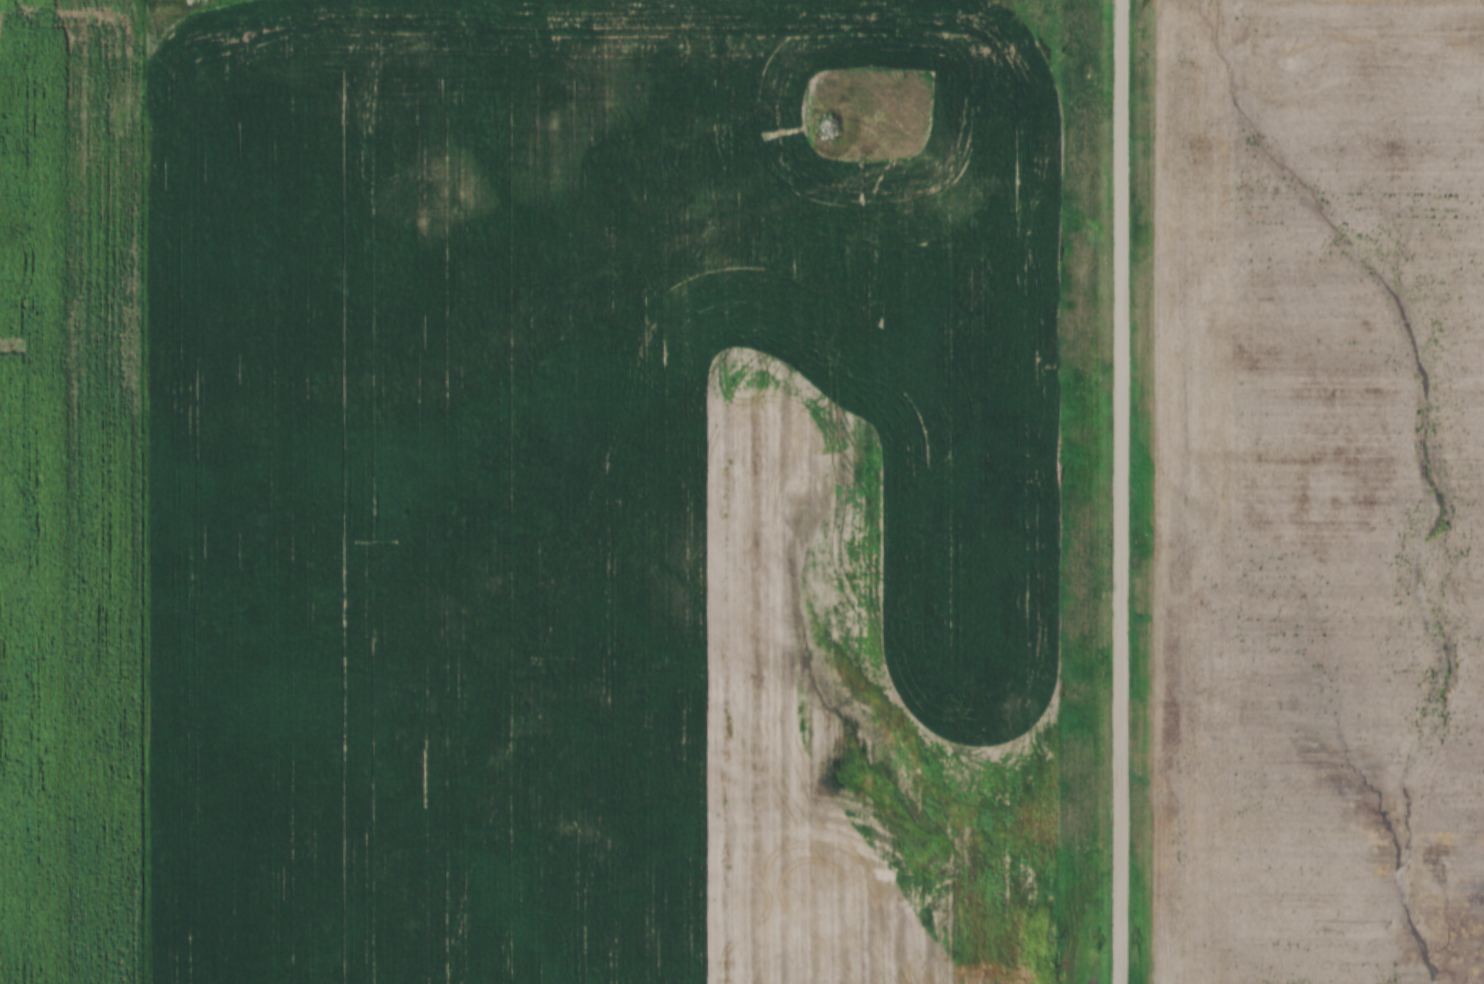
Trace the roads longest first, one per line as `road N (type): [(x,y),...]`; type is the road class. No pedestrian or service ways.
road 1 (residential): [(1128,0),(1126,983)]

